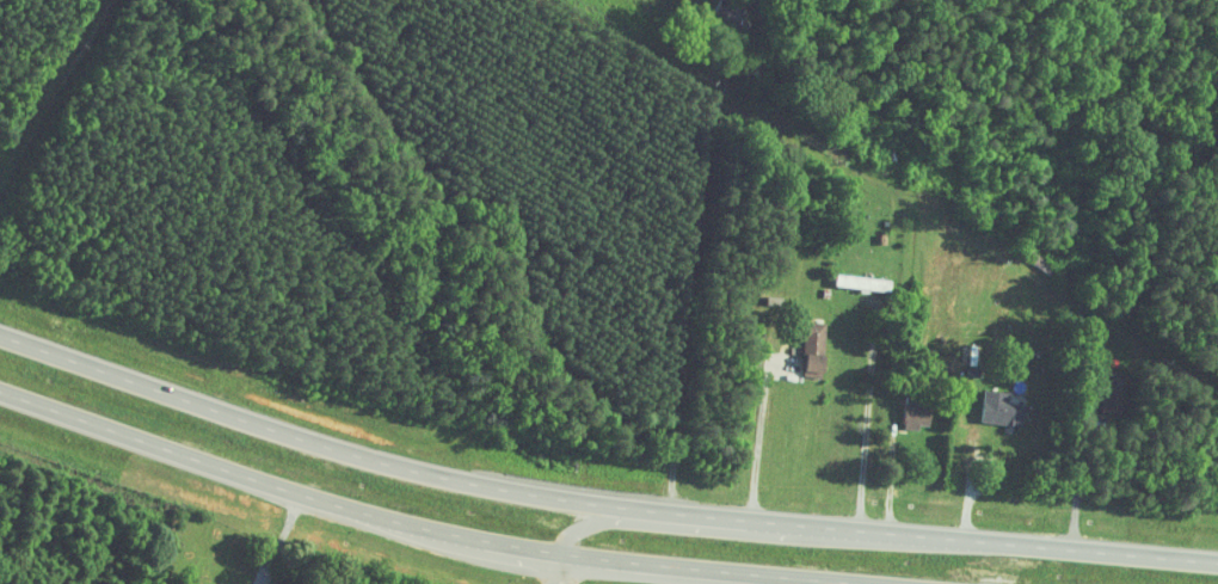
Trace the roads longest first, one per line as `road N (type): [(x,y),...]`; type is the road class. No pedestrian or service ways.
road 1 (trunk): [(1217,563),(548,497),(326,449),(0,334)]
road 2 (trunk): [(0,395),(316,498),(484,541),(864,583)]
road 3 (trunk): [(908,534),(856,541),(605,522),(580,527),(565,540),(564,553)]

